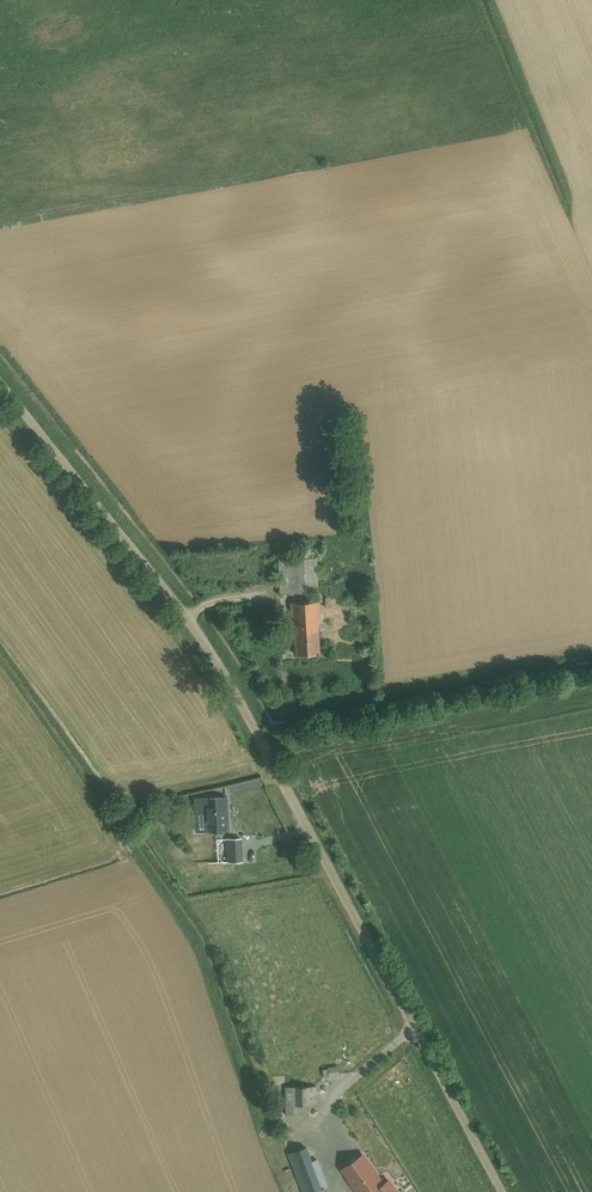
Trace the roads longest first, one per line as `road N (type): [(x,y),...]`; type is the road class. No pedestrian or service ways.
road 1 (unclassified): [(507,1191),(240,686),(0,385)]

